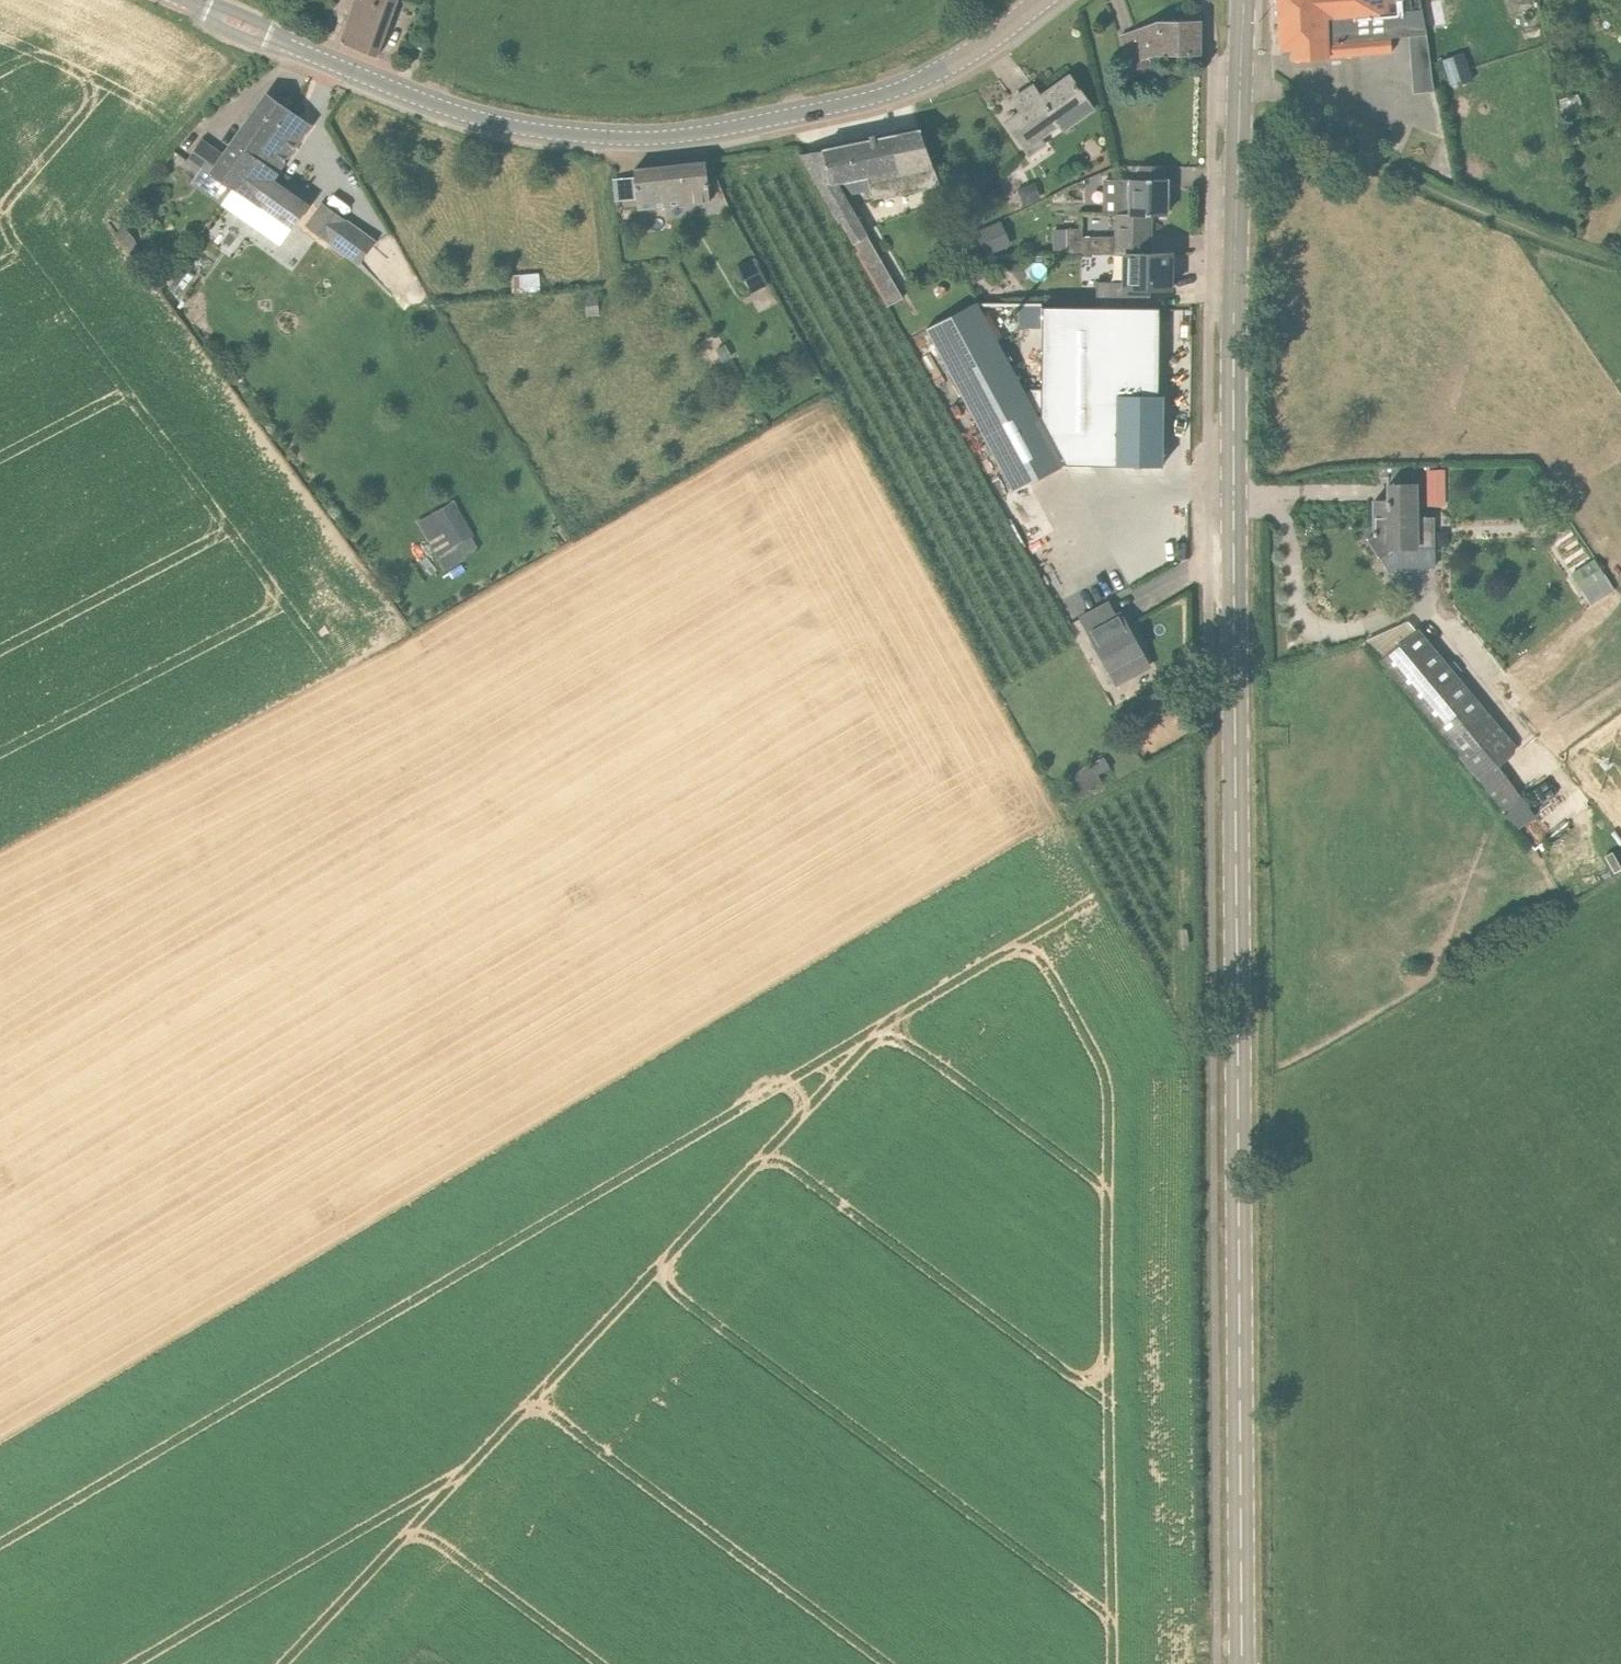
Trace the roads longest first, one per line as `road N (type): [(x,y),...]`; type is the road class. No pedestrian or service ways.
road 1 (secondary): [(1241,1663),(1234,386),(1244,0)]
road 2 (tertiary): [(184,0),(447,108),(536,130),(628,138),(714,130),(878,95),(966,55),(1040,0)]
road 3 (track): [(1240,84),(1282,94),(1385,168),(1620,259)]

